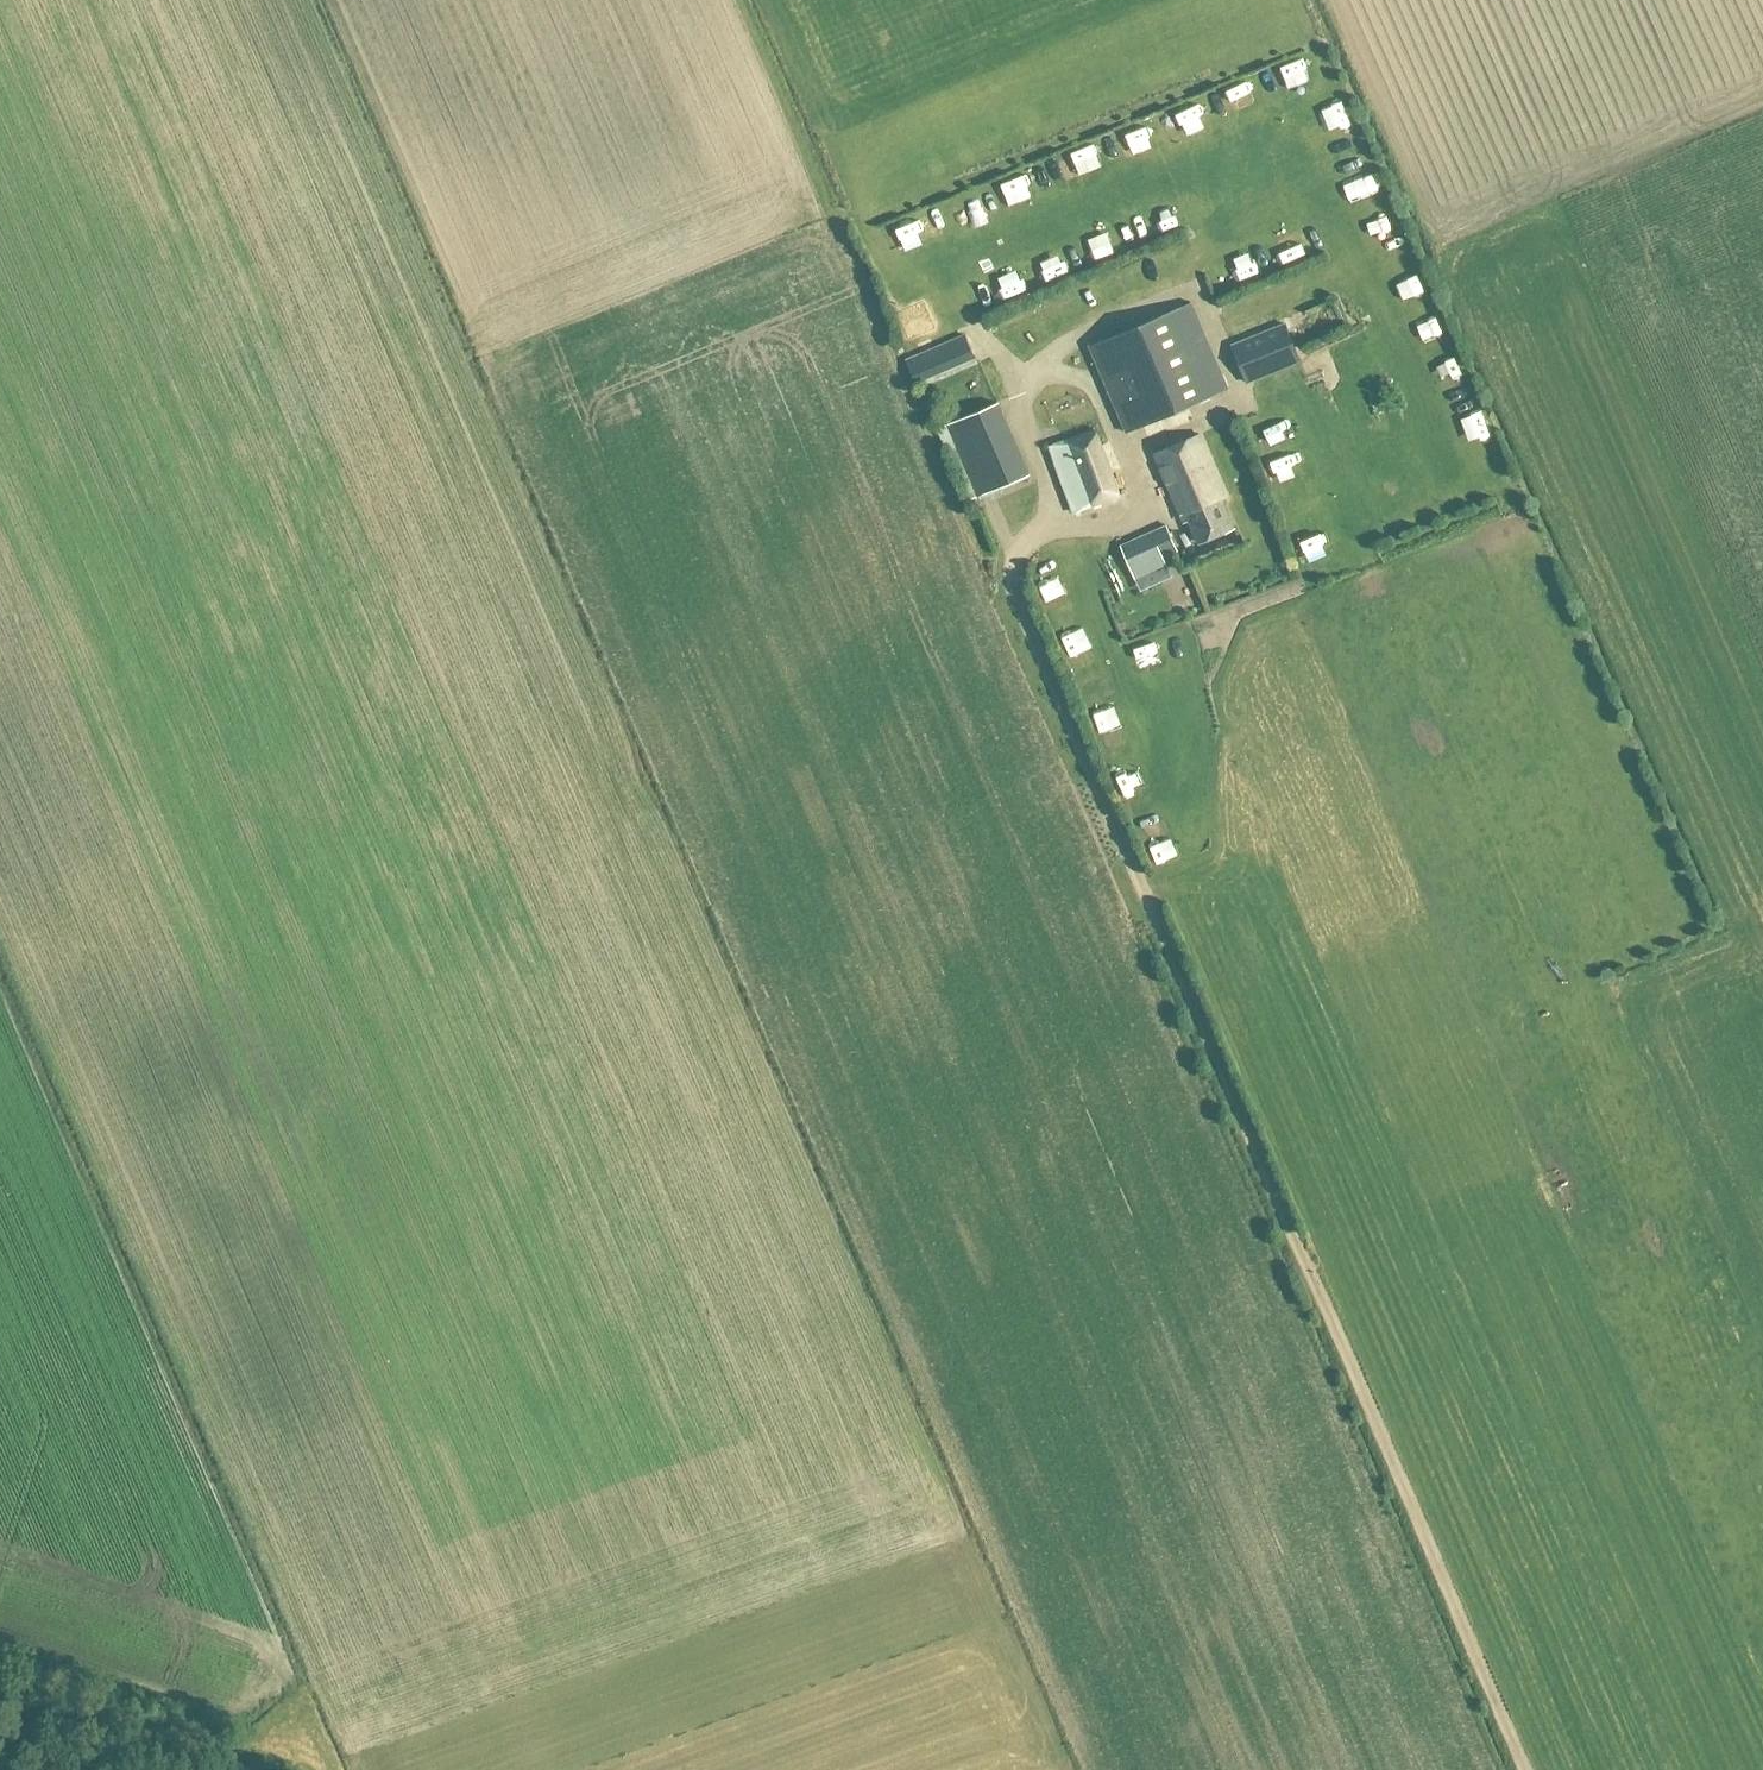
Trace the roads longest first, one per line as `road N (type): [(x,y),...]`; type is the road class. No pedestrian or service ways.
road 1 (unclassified): [(1518,1769),(1009,591)]
road 2 (track): [(330,1769),(316,1743),(0,1650)]

